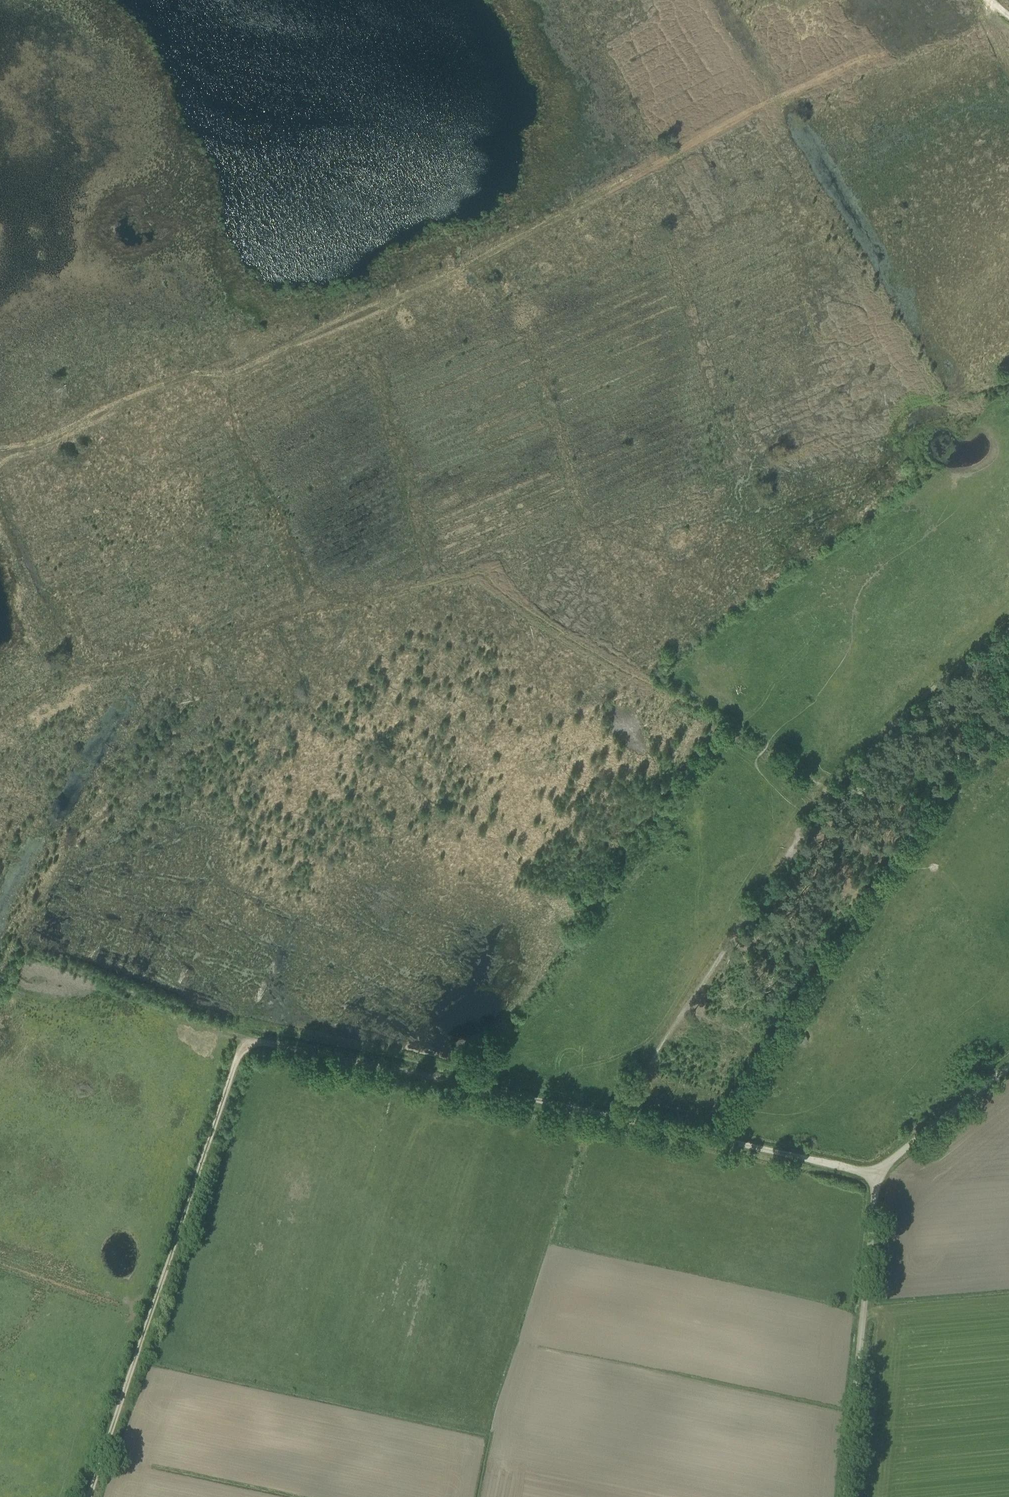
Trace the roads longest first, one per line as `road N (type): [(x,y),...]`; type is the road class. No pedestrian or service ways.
road 1 (track): [(88,1496),(219,1110),(238,1060),(255,1045),(627,1119)]
road 2 (track): [(0,720),(78,671),(479,571),(524,608),(694,706)]
road 3 (unclassified): [(844,1496),(877,1175),(1008,1067)]
road 4 (track): [(627,1119),(877,1175)]

